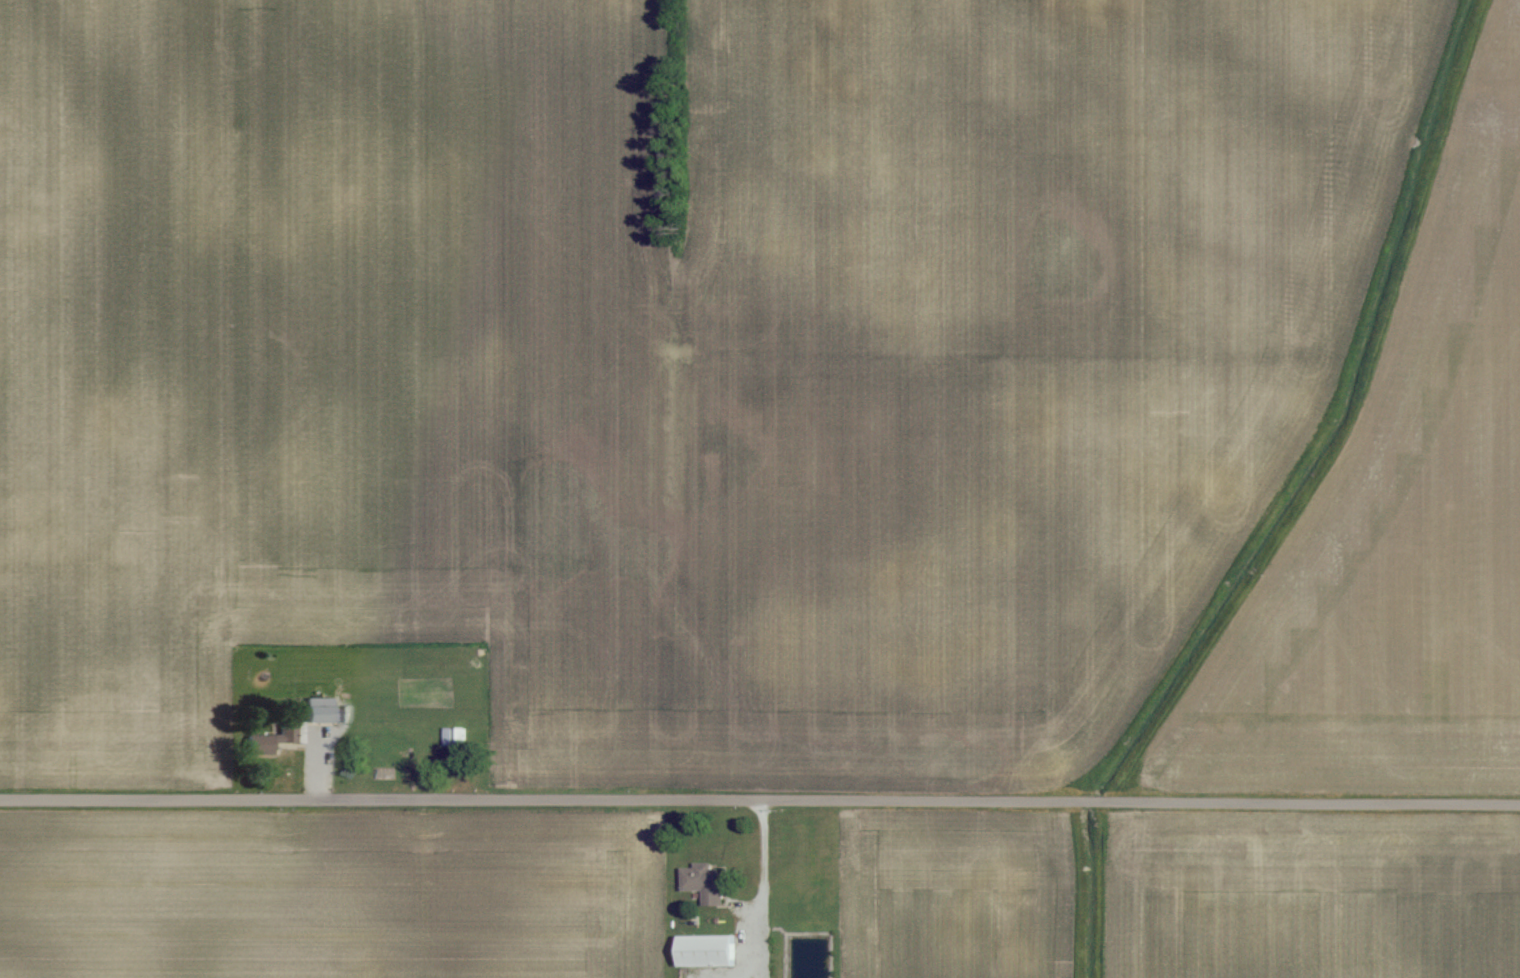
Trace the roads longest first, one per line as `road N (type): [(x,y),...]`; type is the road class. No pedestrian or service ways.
road 1 (residential): [(1519,804),(0,799)]

